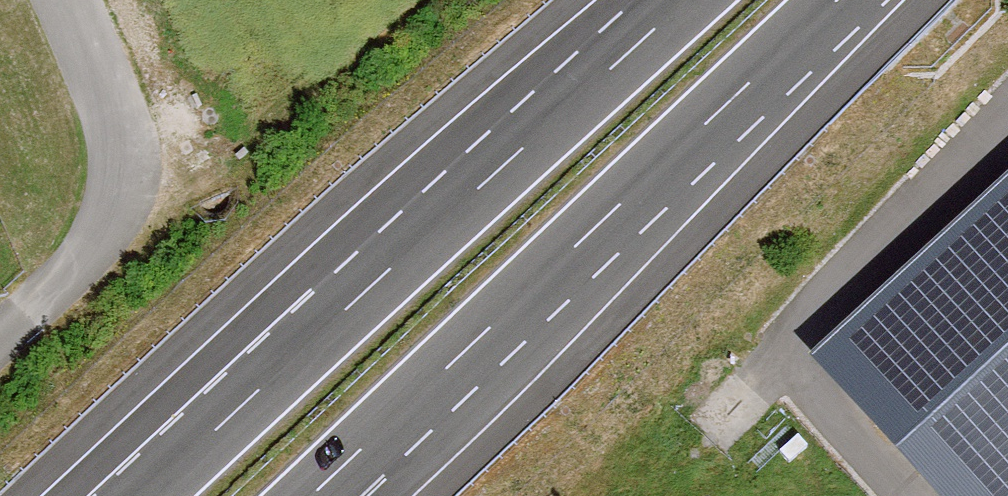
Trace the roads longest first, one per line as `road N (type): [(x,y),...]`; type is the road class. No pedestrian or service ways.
road 1 (motorway): [(689,0),(145,495)]
road 2 (motorway): [(312,495),(835,0)]

